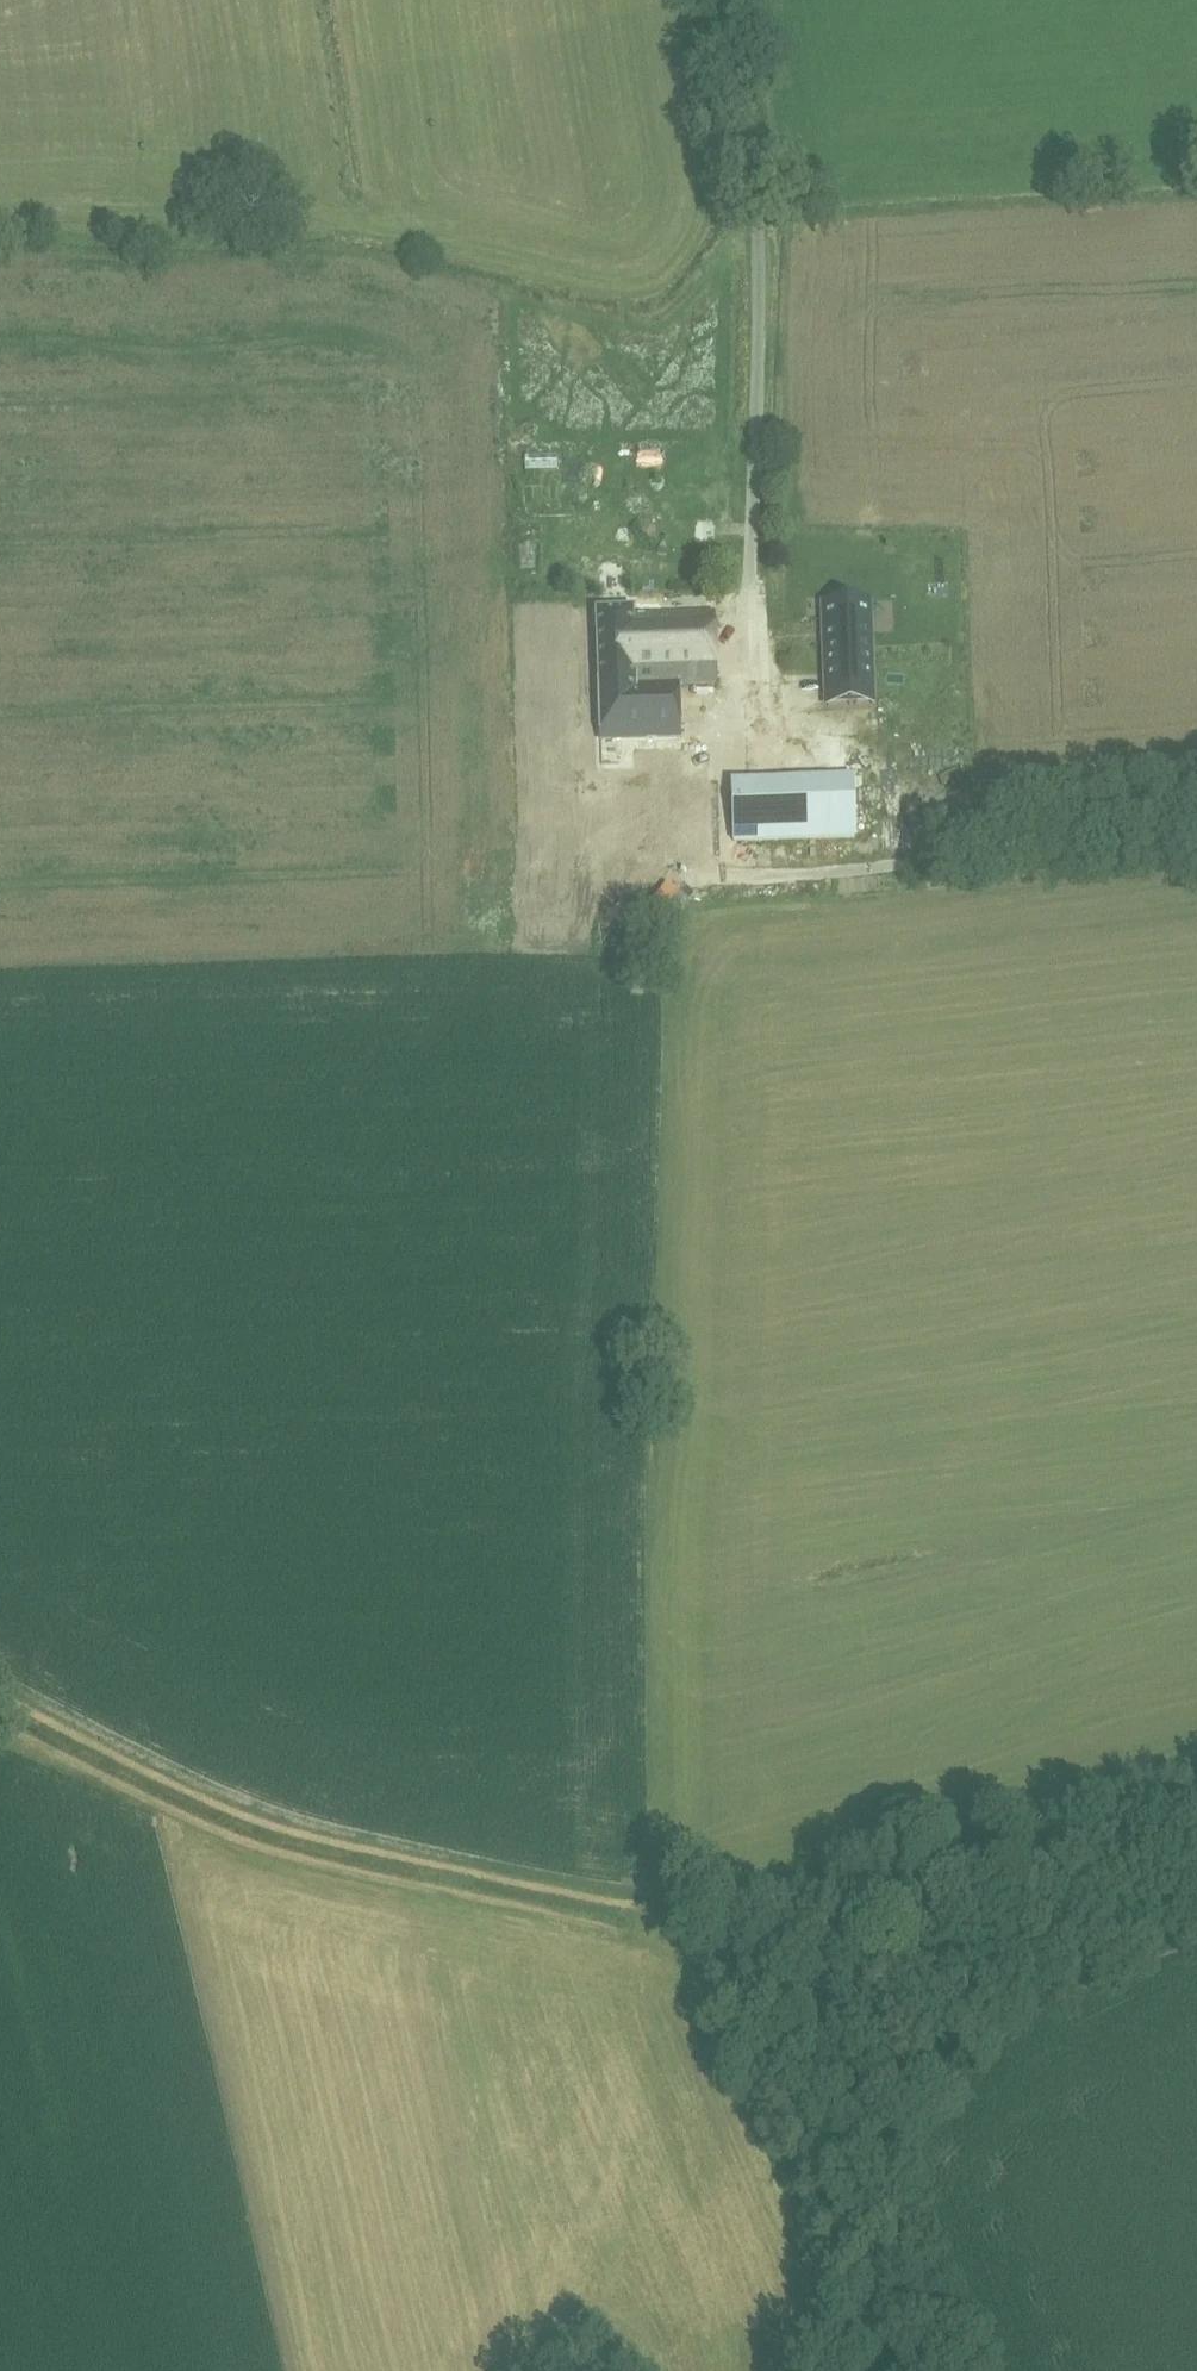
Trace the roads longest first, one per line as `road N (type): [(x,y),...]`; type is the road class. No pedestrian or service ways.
road 1 (track): [(806,872),(1196,831)]

